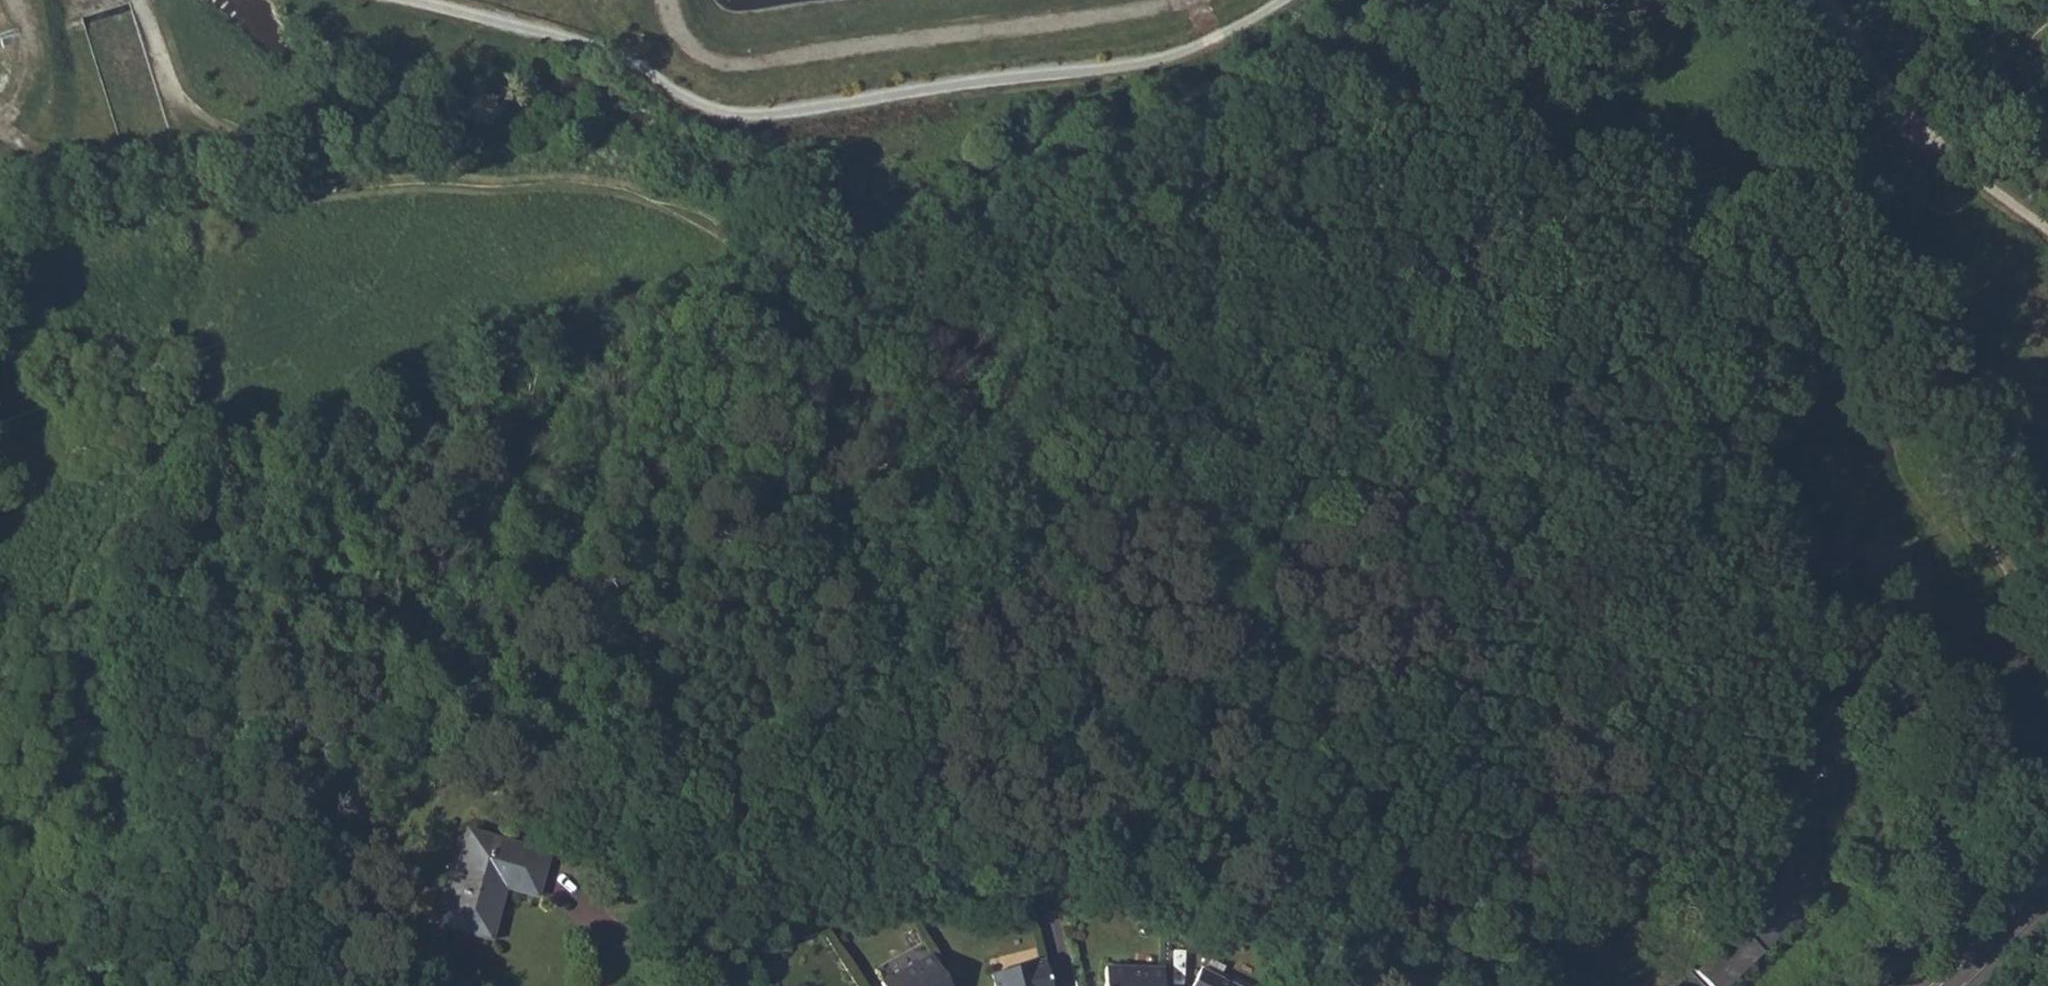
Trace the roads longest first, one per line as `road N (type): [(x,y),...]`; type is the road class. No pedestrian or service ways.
road 1 (track): [(1287,0),(1144,64),(795,115),(698,105),(562,40),(406,0)]
road 2 (track): [(2047,229),(1966,164),(1860,59),(1817,0)]
road 3 (tertiary): [(2047,874),(1935,985)]

